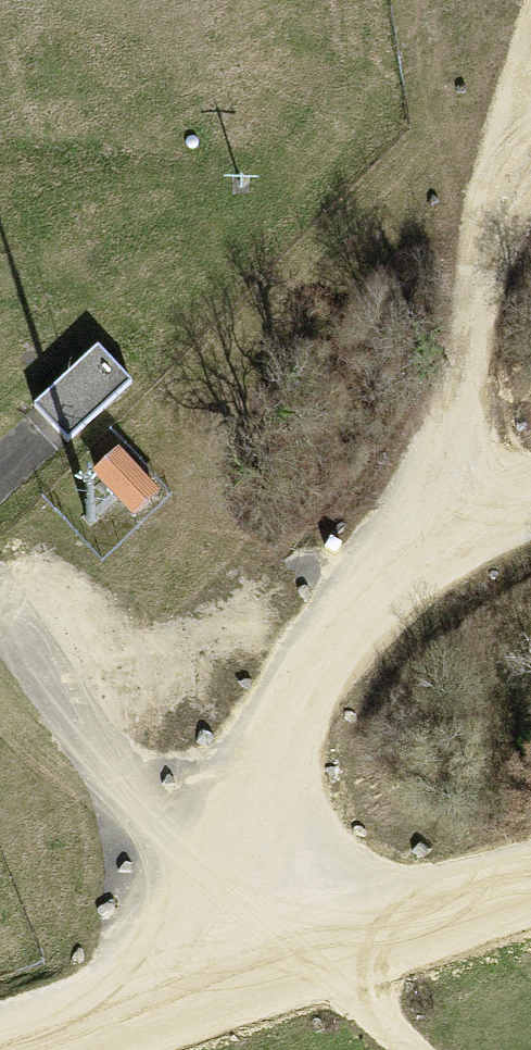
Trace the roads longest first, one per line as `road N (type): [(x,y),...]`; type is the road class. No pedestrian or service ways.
road 1 (track): [(530,88),(461,398),(418,520),(271,761),(219,1004)]
road 2 (track): [(530,892),(82,1049)]
road 3 (trunk): [(0,756),(48,1049)]
road 4 (track): [(318,968),(413,1049)]

